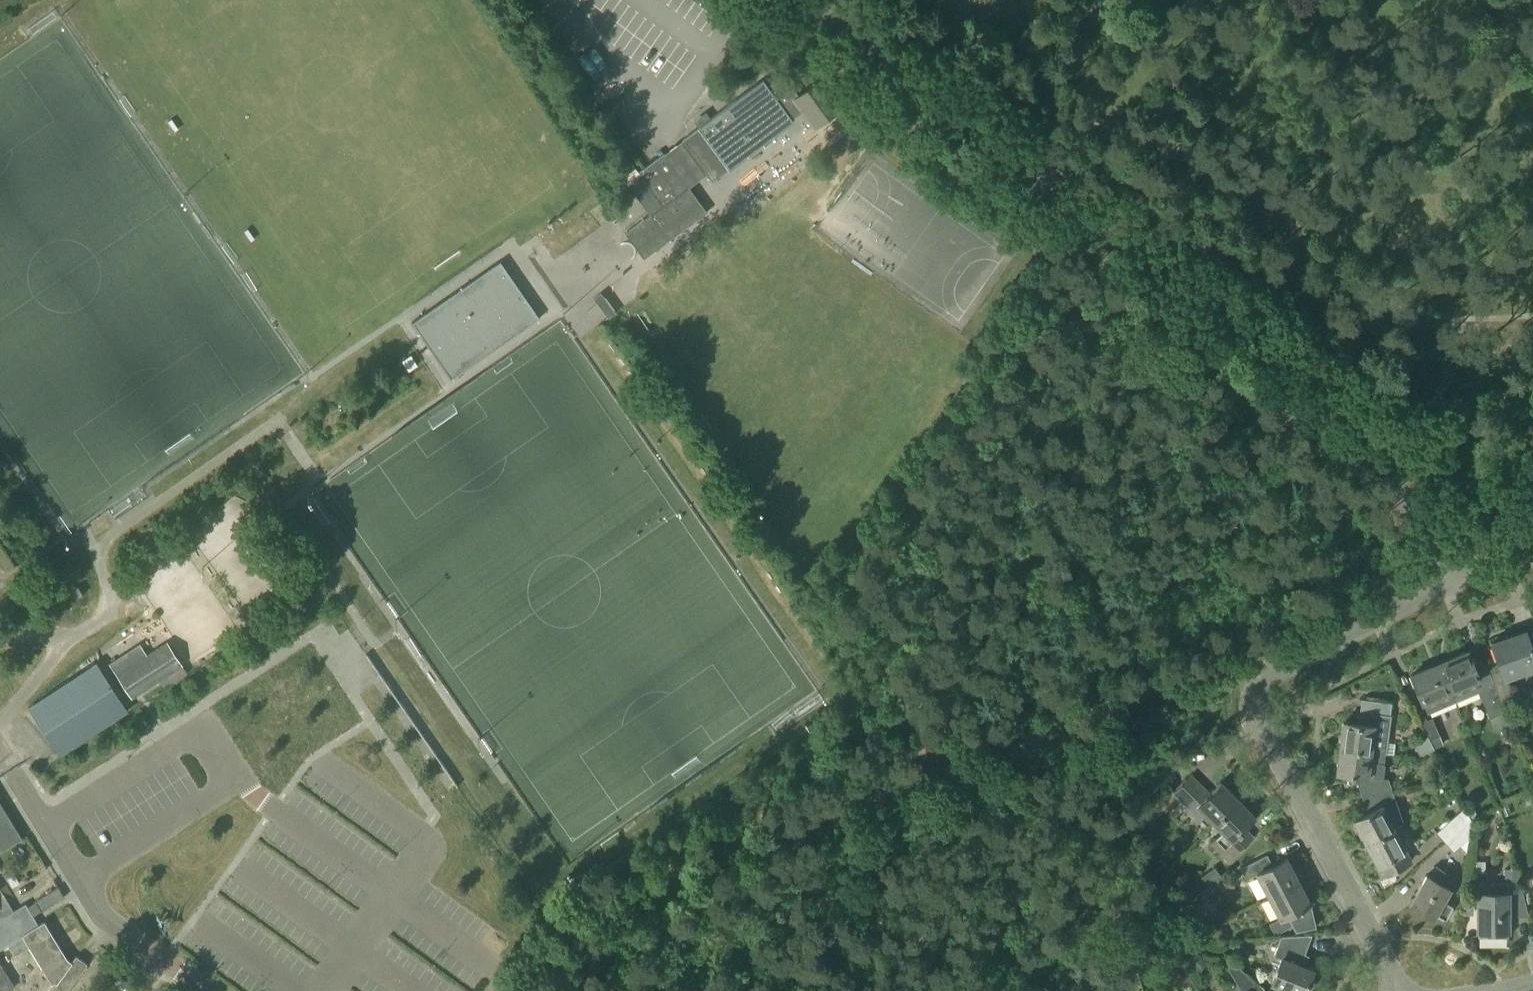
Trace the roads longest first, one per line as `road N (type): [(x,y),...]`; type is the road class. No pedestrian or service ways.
road 1 (residential): [(1437,588),(1392,450),(1373,423),(800,0)]
road 2 (residential): [(1396,990),(1262,730),(1257,704),(1281,668),(1437,588)]
road 3 (residential): [(16,775),(92,902),(207,990)]

